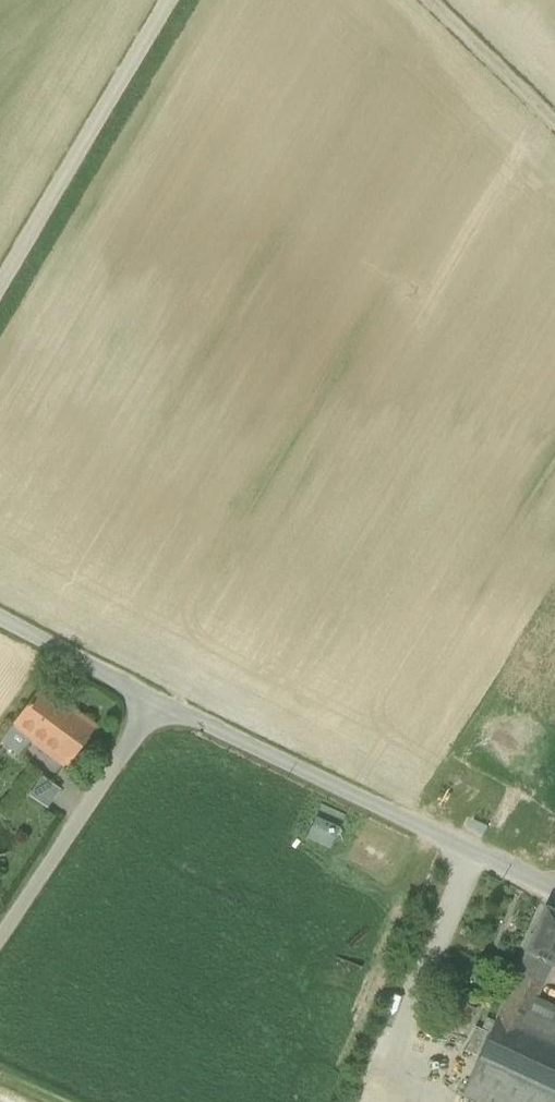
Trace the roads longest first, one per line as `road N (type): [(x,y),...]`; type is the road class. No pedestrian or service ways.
road 1 (unclassified): [(554,879),(159,703)]
road 2 (unclassified): [(0,284),(167,0)]
road 3 (unclassified): [(0,942),(159,703)]
road 4 (unclassified): [(159,703),(0,619)]

